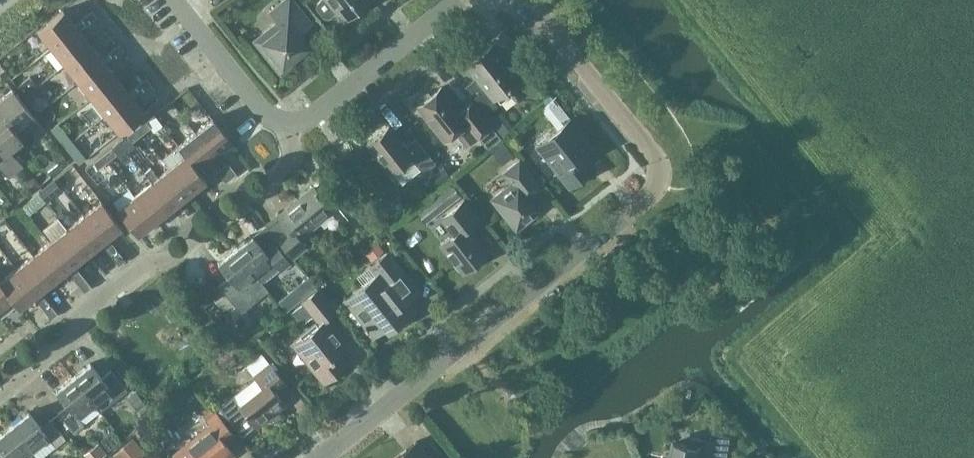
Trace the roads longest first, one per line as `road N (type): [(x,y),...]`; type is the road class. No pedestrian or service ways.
road 1 (residential): [(320,457),(655,190),(652,150),(521,0)]
road 2 (residential): [(0,395),(117,290),(283,169),(280,135)]
road 3 (residential): [(280,135),(451,0)]
road 4 (residential): [(280,135),(173,0)]

